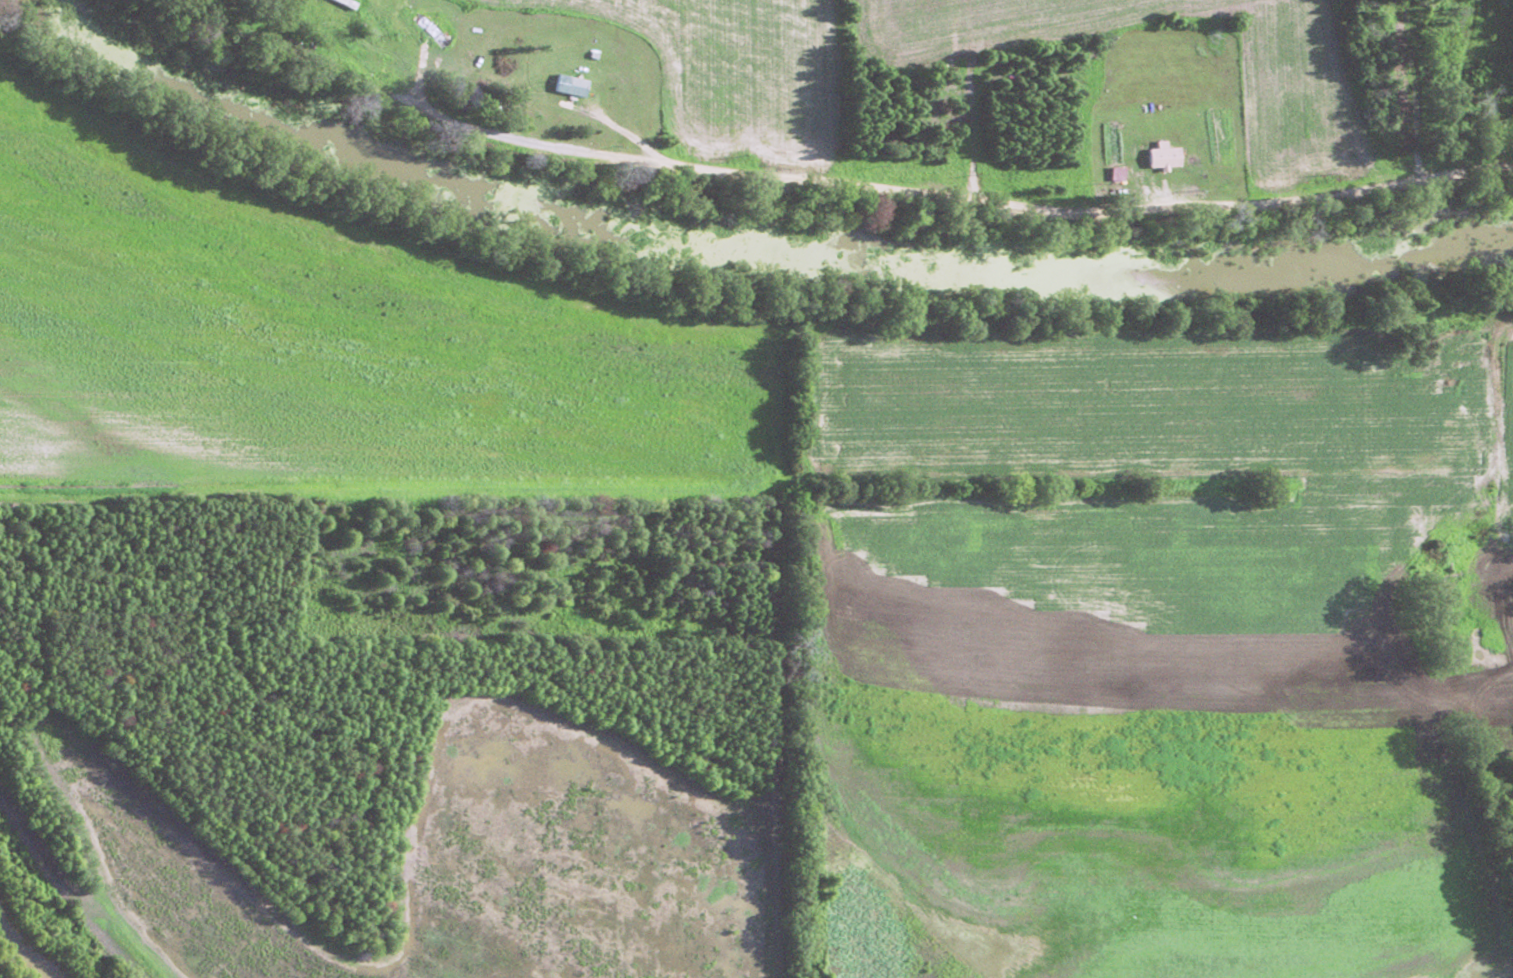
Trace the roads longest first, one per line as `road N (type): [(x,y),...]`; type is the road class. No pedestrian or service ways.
road 1 (residential): [(163,0),(261,76),(546,156),(926,186),(1338,166),(1512,149)]

